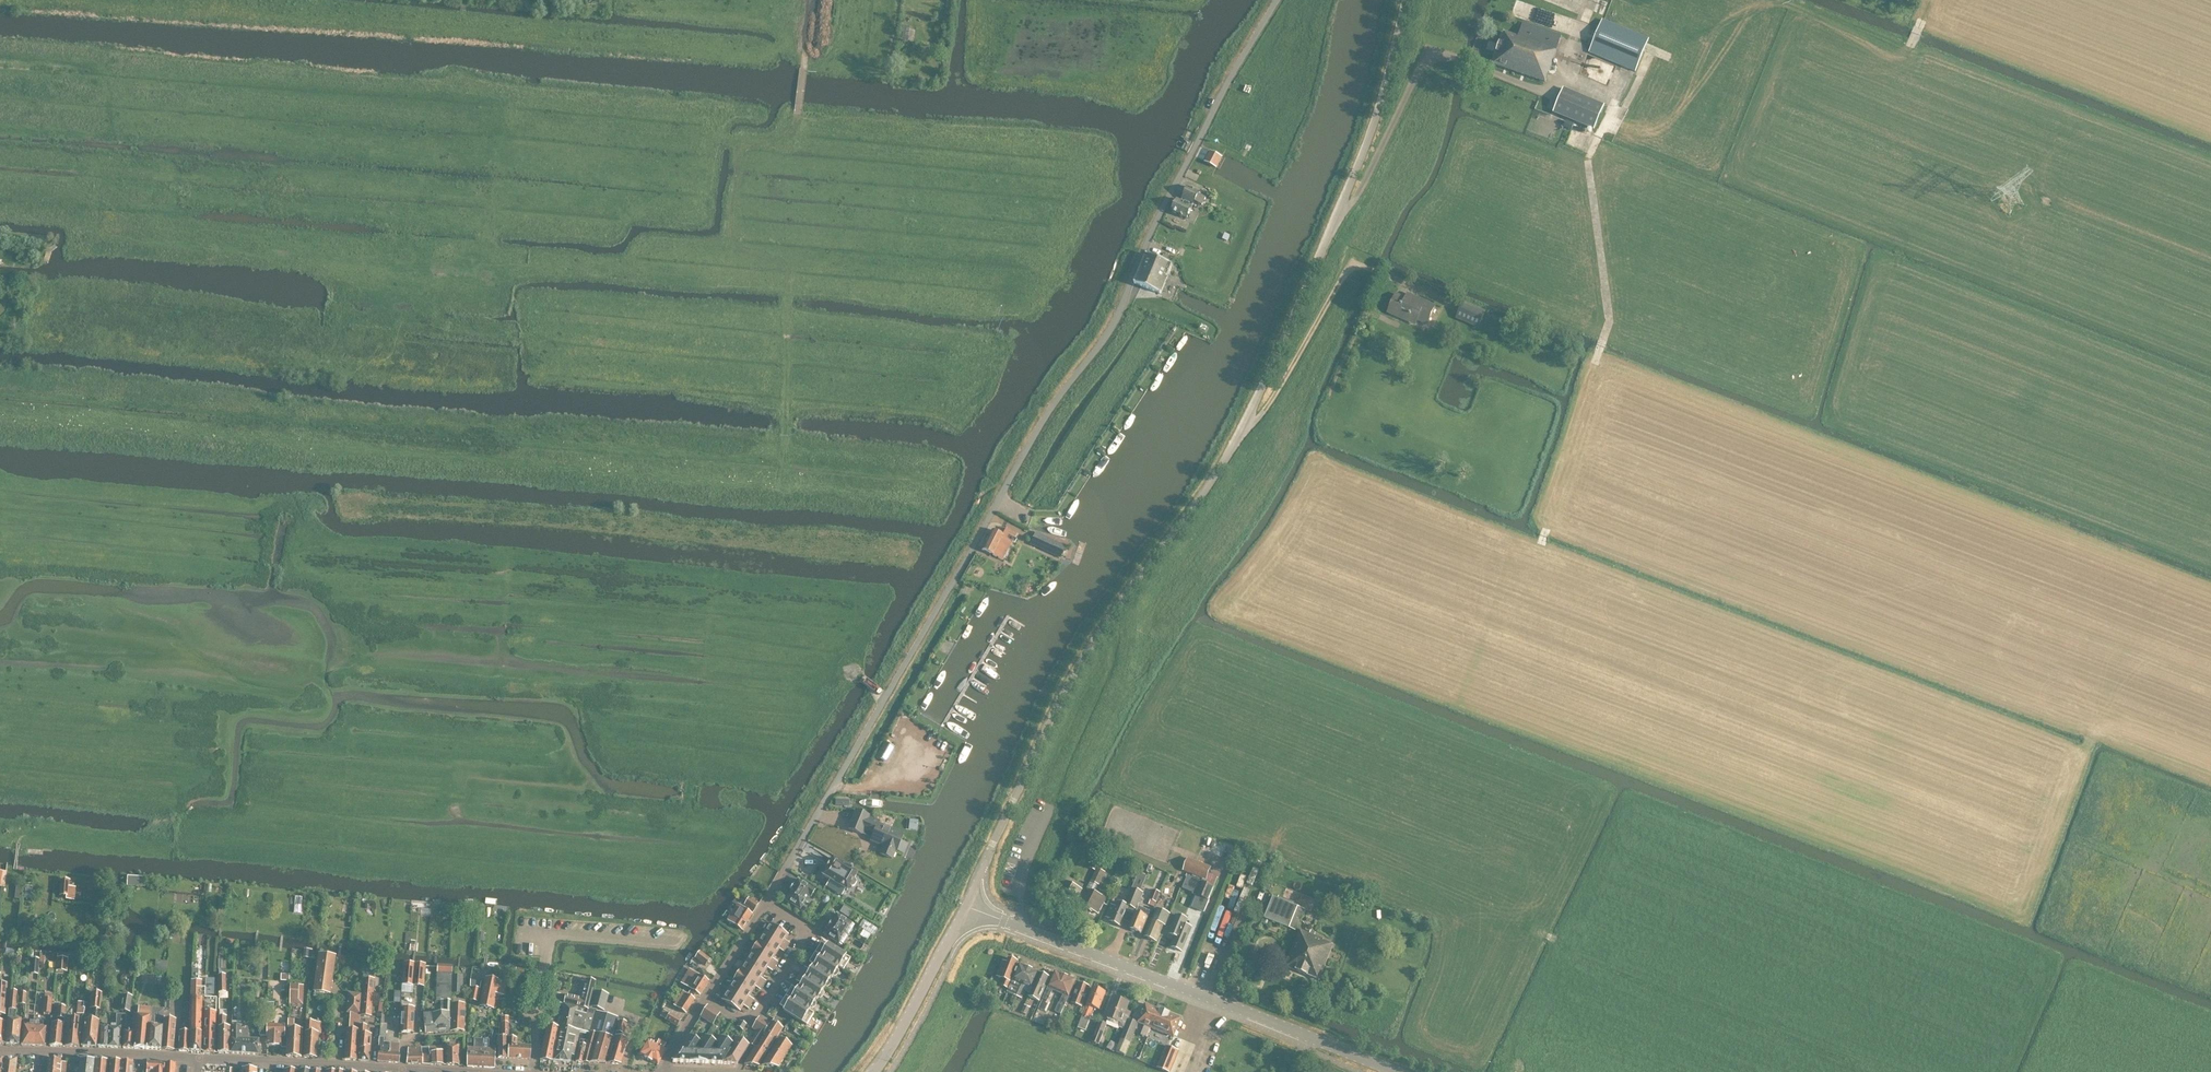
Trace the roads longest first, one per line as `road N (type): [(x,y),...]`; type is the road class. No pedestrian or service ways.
road 1 (unclassified): [(992,844),(1077,668),(1219,471),(1250,415),(1381,102),(1407,0)]
road 2 (unclassified): [(825,800),(1045,415),(1108,330),(1220,95),(1276,0)]
road 3 (tertiary): [(1395,1071),(1019,926)]
road 4 (residential): [(705,998),(752,1021),(810,931),(765,902)]
road 5 (tertiary): [(403,1067),(199,1058)]
road 6 (tertiary): [(199,1058),(0,1049)]
road 7 (unclassified): [(966,906),(872,1071)]

